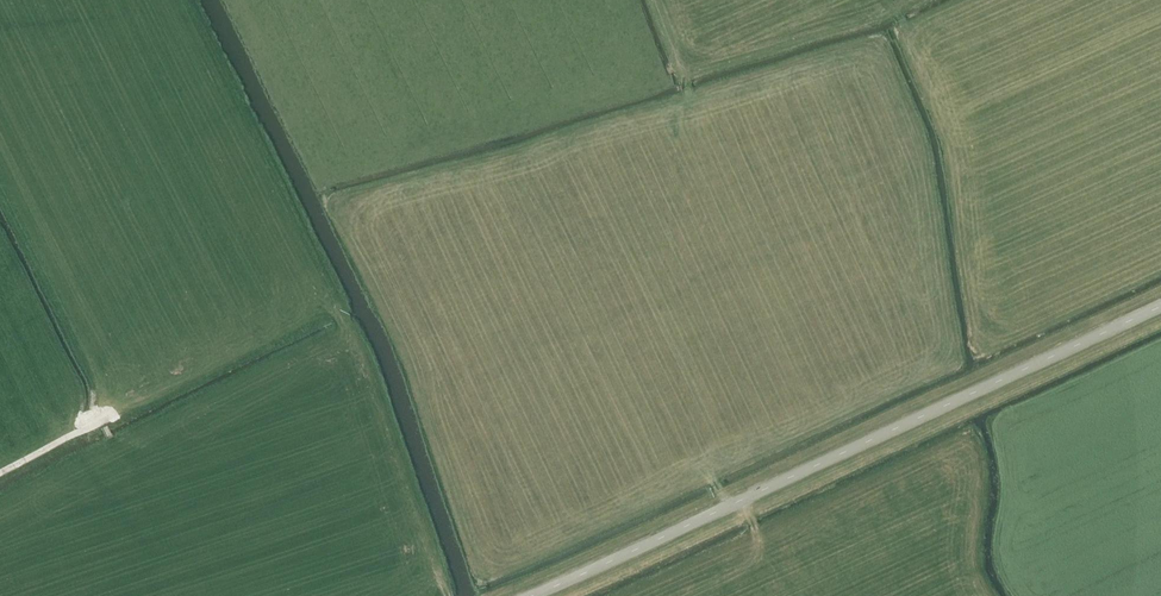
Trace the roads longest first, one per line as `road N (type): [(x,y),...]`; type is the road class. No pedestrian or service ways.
road 1 (tertiary): [(527,595),(1160,308)]

